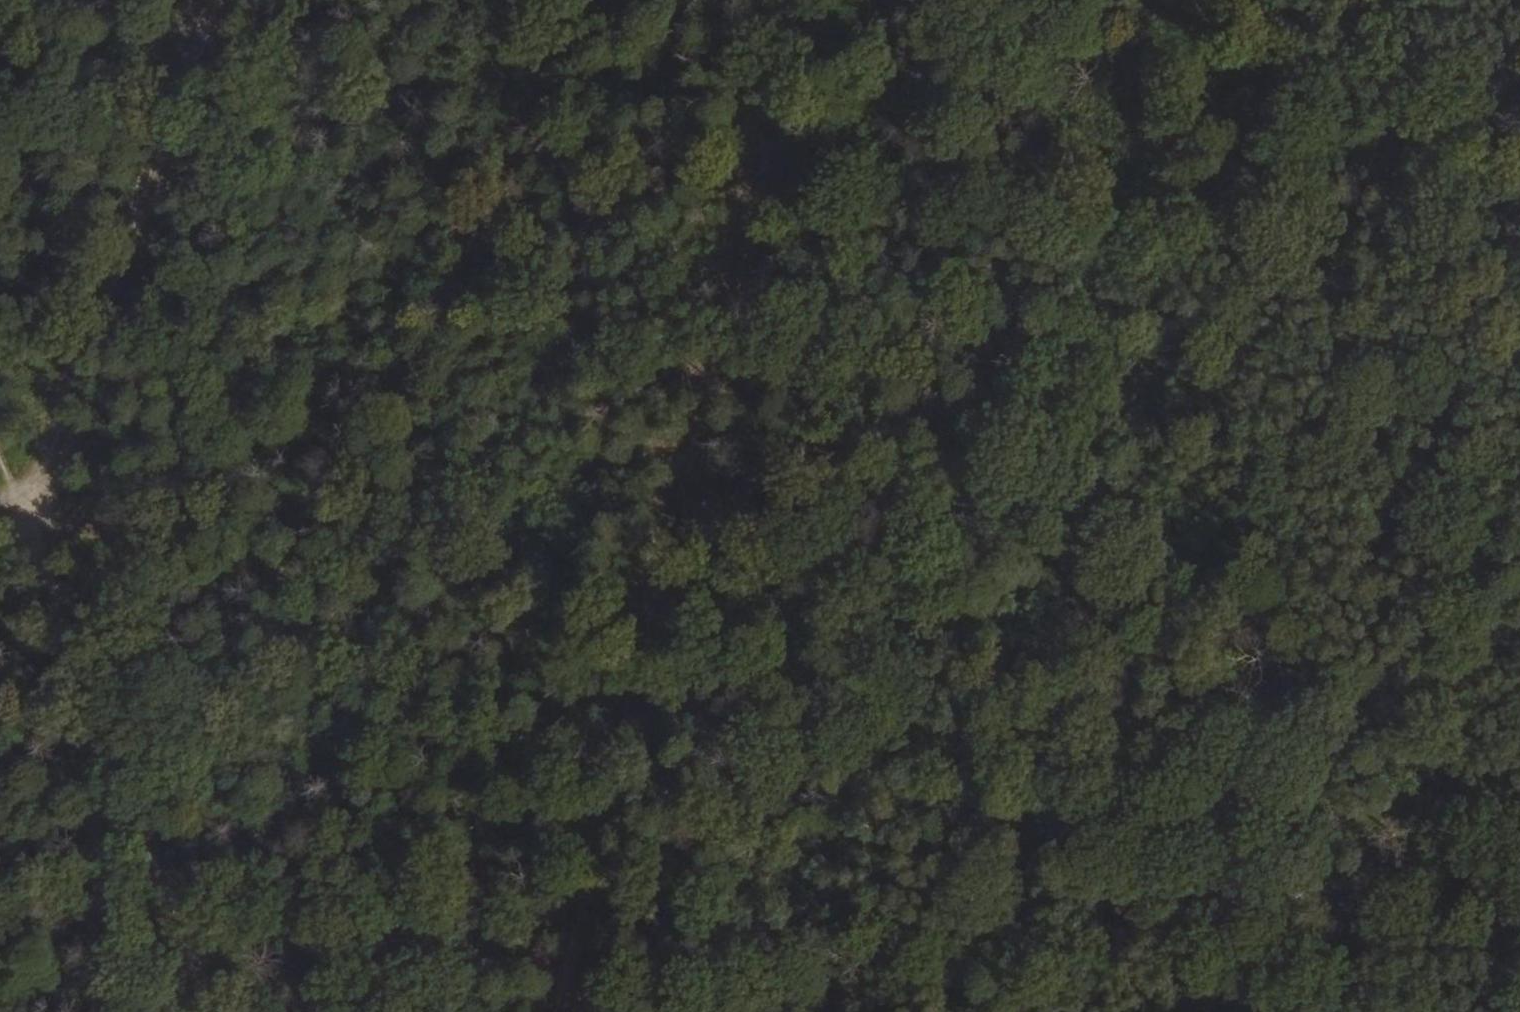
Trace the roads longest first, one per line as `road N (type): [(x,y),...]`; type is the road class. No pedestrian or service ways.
road 1 (track): [(0,449),(214,1011)]

